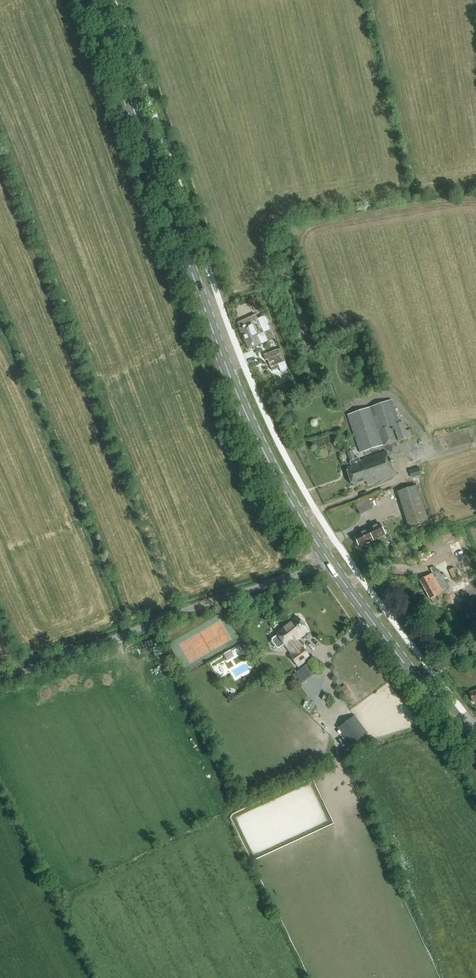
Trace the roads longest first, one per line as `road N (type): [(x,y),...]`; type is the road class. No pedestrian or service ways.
road 1 (secondary): [(456,731),(326,559),(245,415),(95,0)]
road 2 (track): [(336,543),(309,570),(0,680)]

